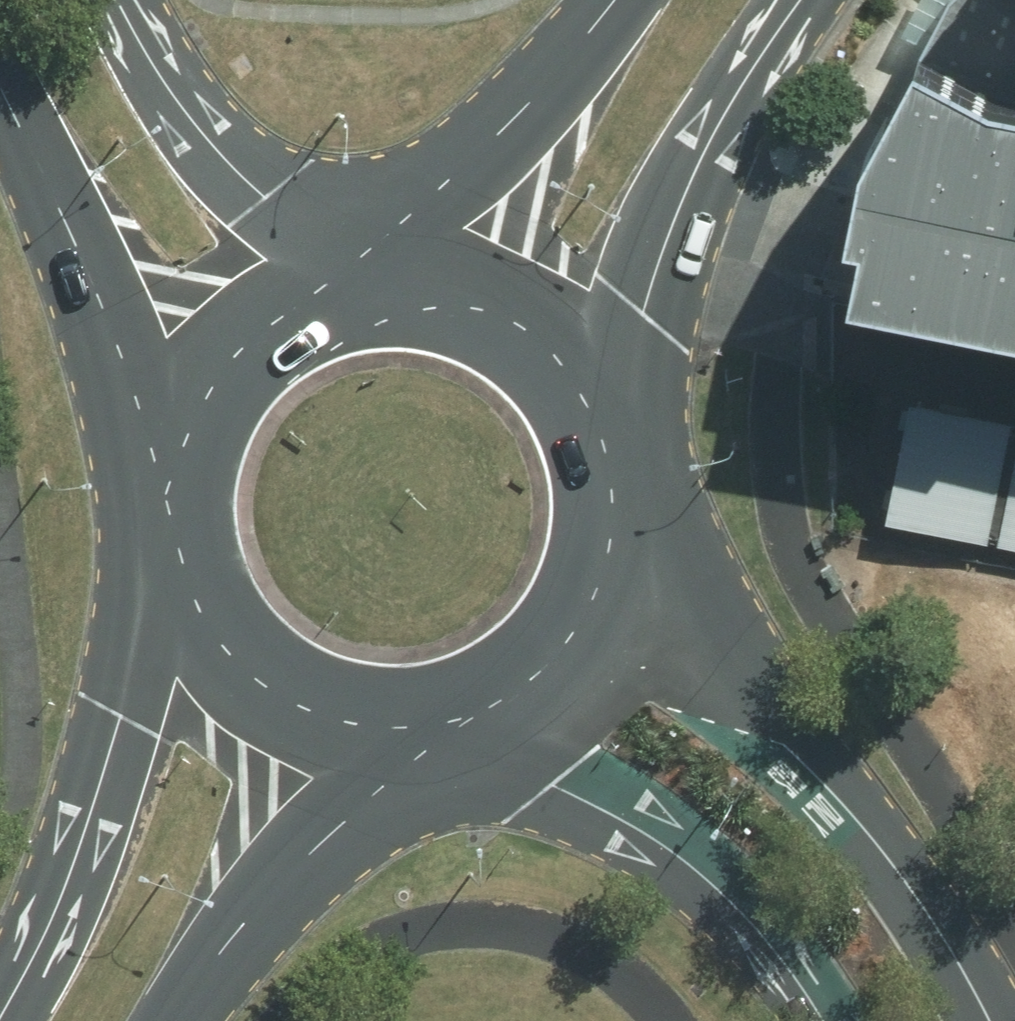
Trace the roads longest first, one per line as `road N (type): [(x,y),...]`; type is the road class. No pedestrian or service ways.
road 1 (tertiary): [(607,560),(882,848),(950,949),(986,1020)]
road 2 (tertiary): [(823,1020),(750,923),(695,873),(458,706)]
road 3 (secondary): [(0,1016),(85,842),(181,585)]
road 4 (secondary): [(159,475),(101,302),(0,78)]
road 5 (secondary): [(777,0),(755,26),(577,354)]
road 6 (secondary): [(409,715),(232,945),(185,1020)]
road 7 (secondary): [(377,258),(609,0)]
road 8 (secondary): [(120,0),(154,67),(305,273)]
road 9 (secondary): [(409,715),(340,711),(275,686),(220,642),(181,585)]
road 10 (secondary): [(159,475),(172,411),(202,353),(248,306),(305,273)]
road 11 (secondary): [(377,258),(435,262),(489,280),(538,312),(577,354)]
road 12 (secondary): [(607,560),(584,609),(550,651),(507,684),(458,706)]
road 13 (secondary): [(577,354),(609,418),(619,489),(607,560)]

